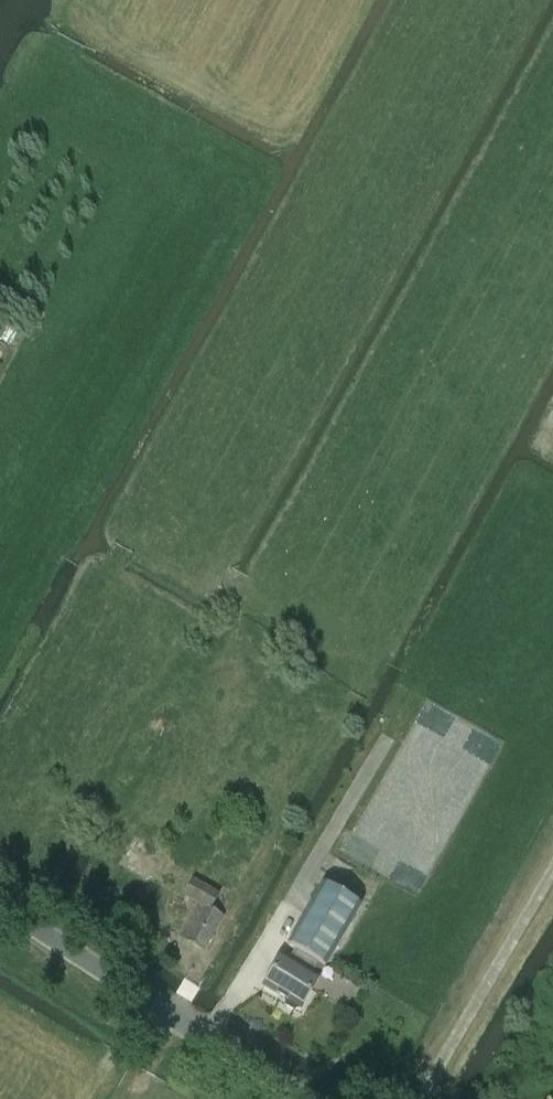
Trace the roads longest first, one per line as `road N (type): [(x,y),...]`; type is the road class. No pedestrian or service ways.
road 1 (tertiary): [(311,1098),(0,905)]

